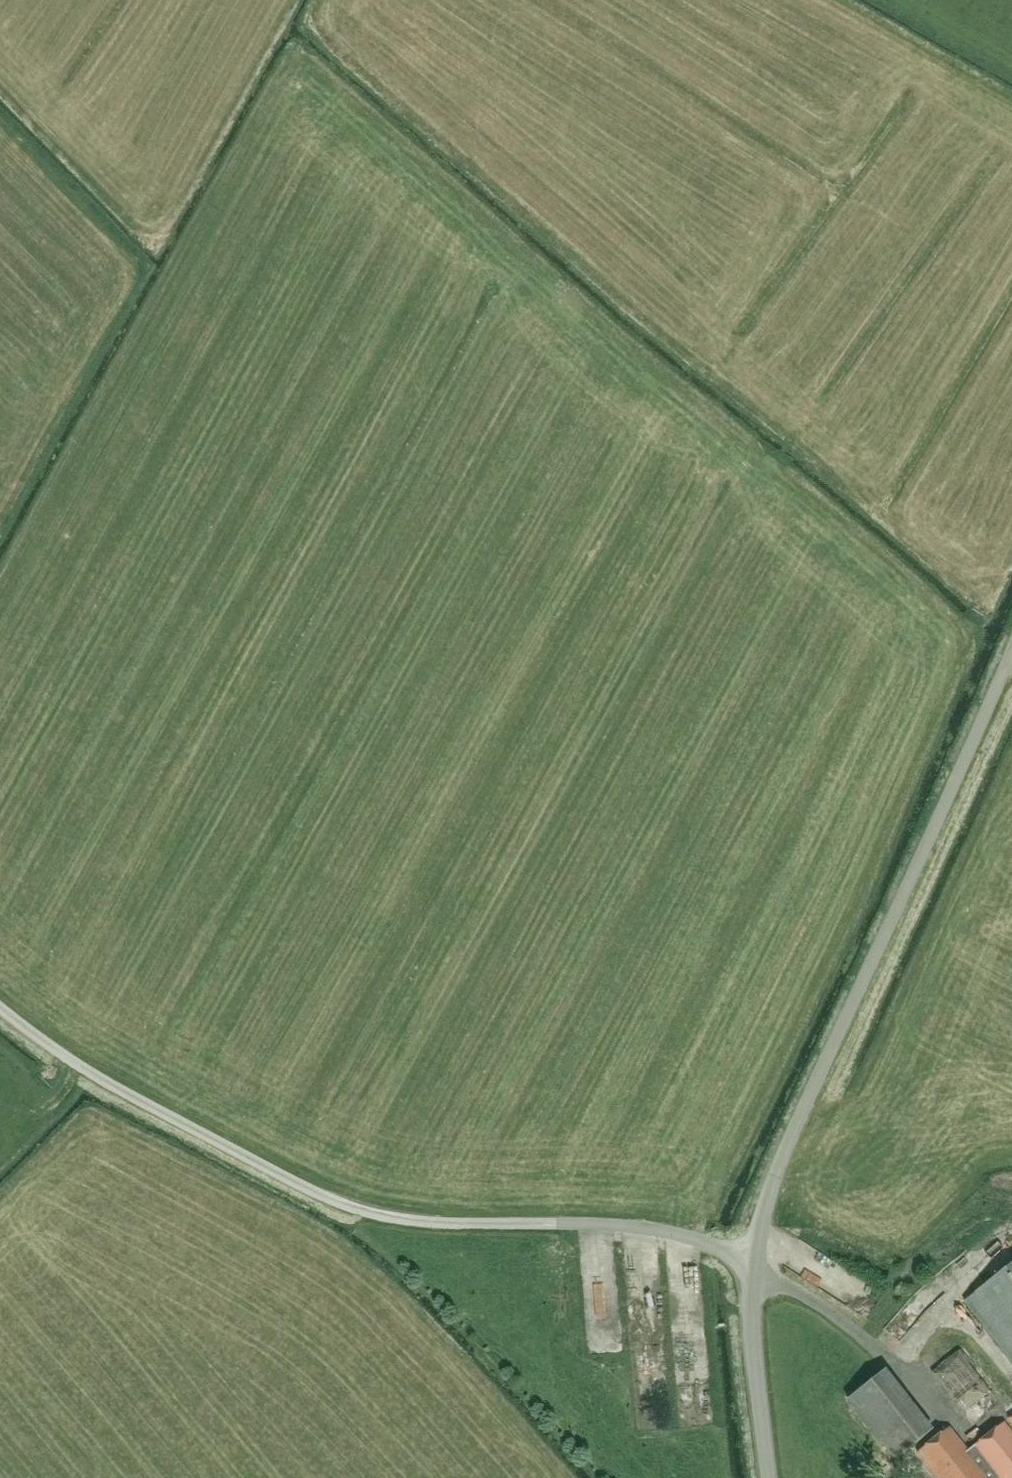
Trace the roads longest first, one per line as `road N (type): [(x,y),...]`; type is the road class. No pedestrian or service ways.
road 1 (unclassified): [(749,1253),(638,1226),(407,1219),(345,1206),(99,1079),(0,1006)]
road 2 (unclassified): [(749,1253),(781,1162),(1011,652)]
road 3 (unclassified): [(769,1477),(749,1253)]

